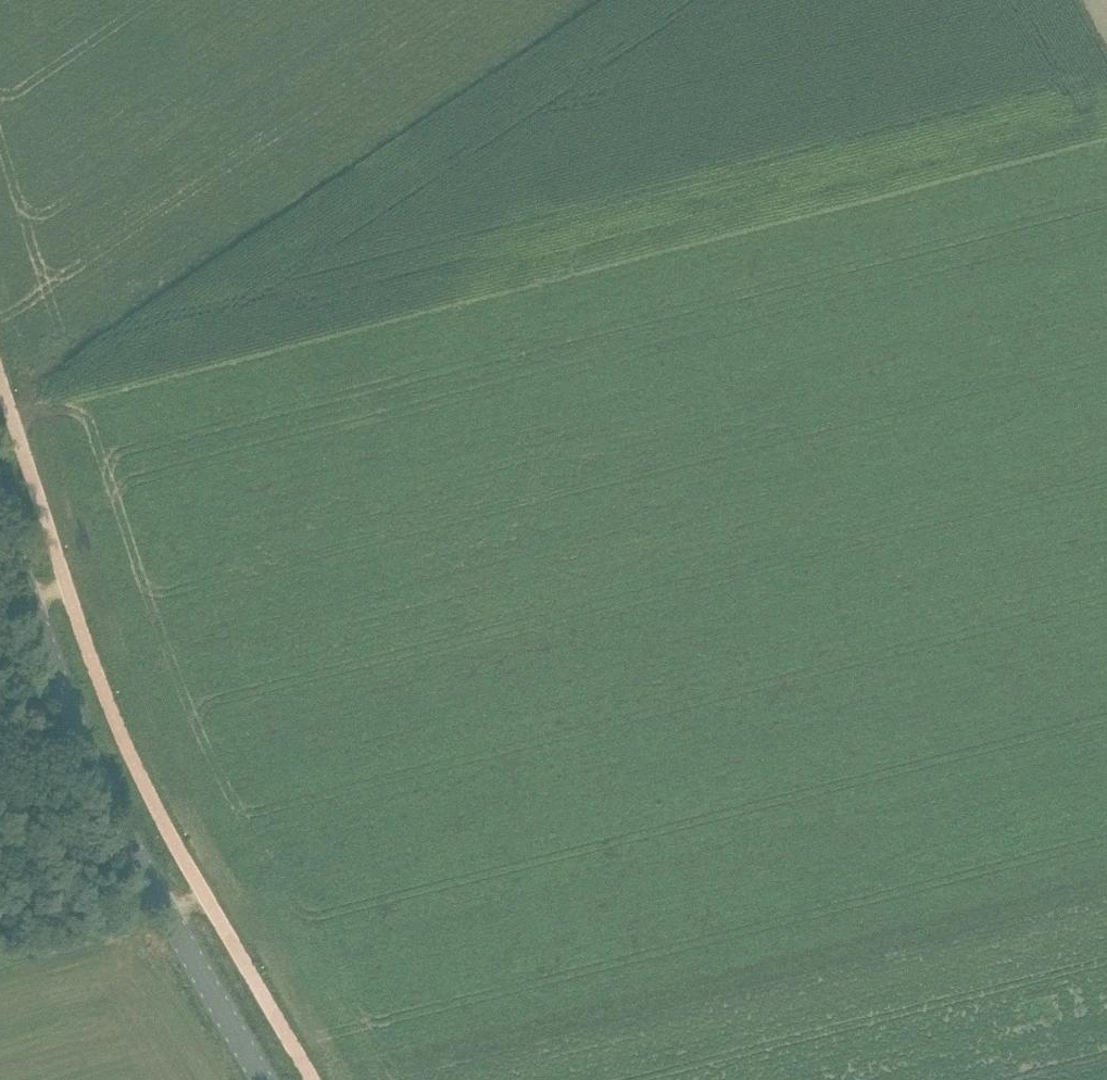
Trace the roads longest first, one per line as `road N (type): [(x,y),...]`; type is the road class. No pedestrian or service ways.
road 1 (tertiary): [(263,1079),(132,849),(62,689),(0,494)]

